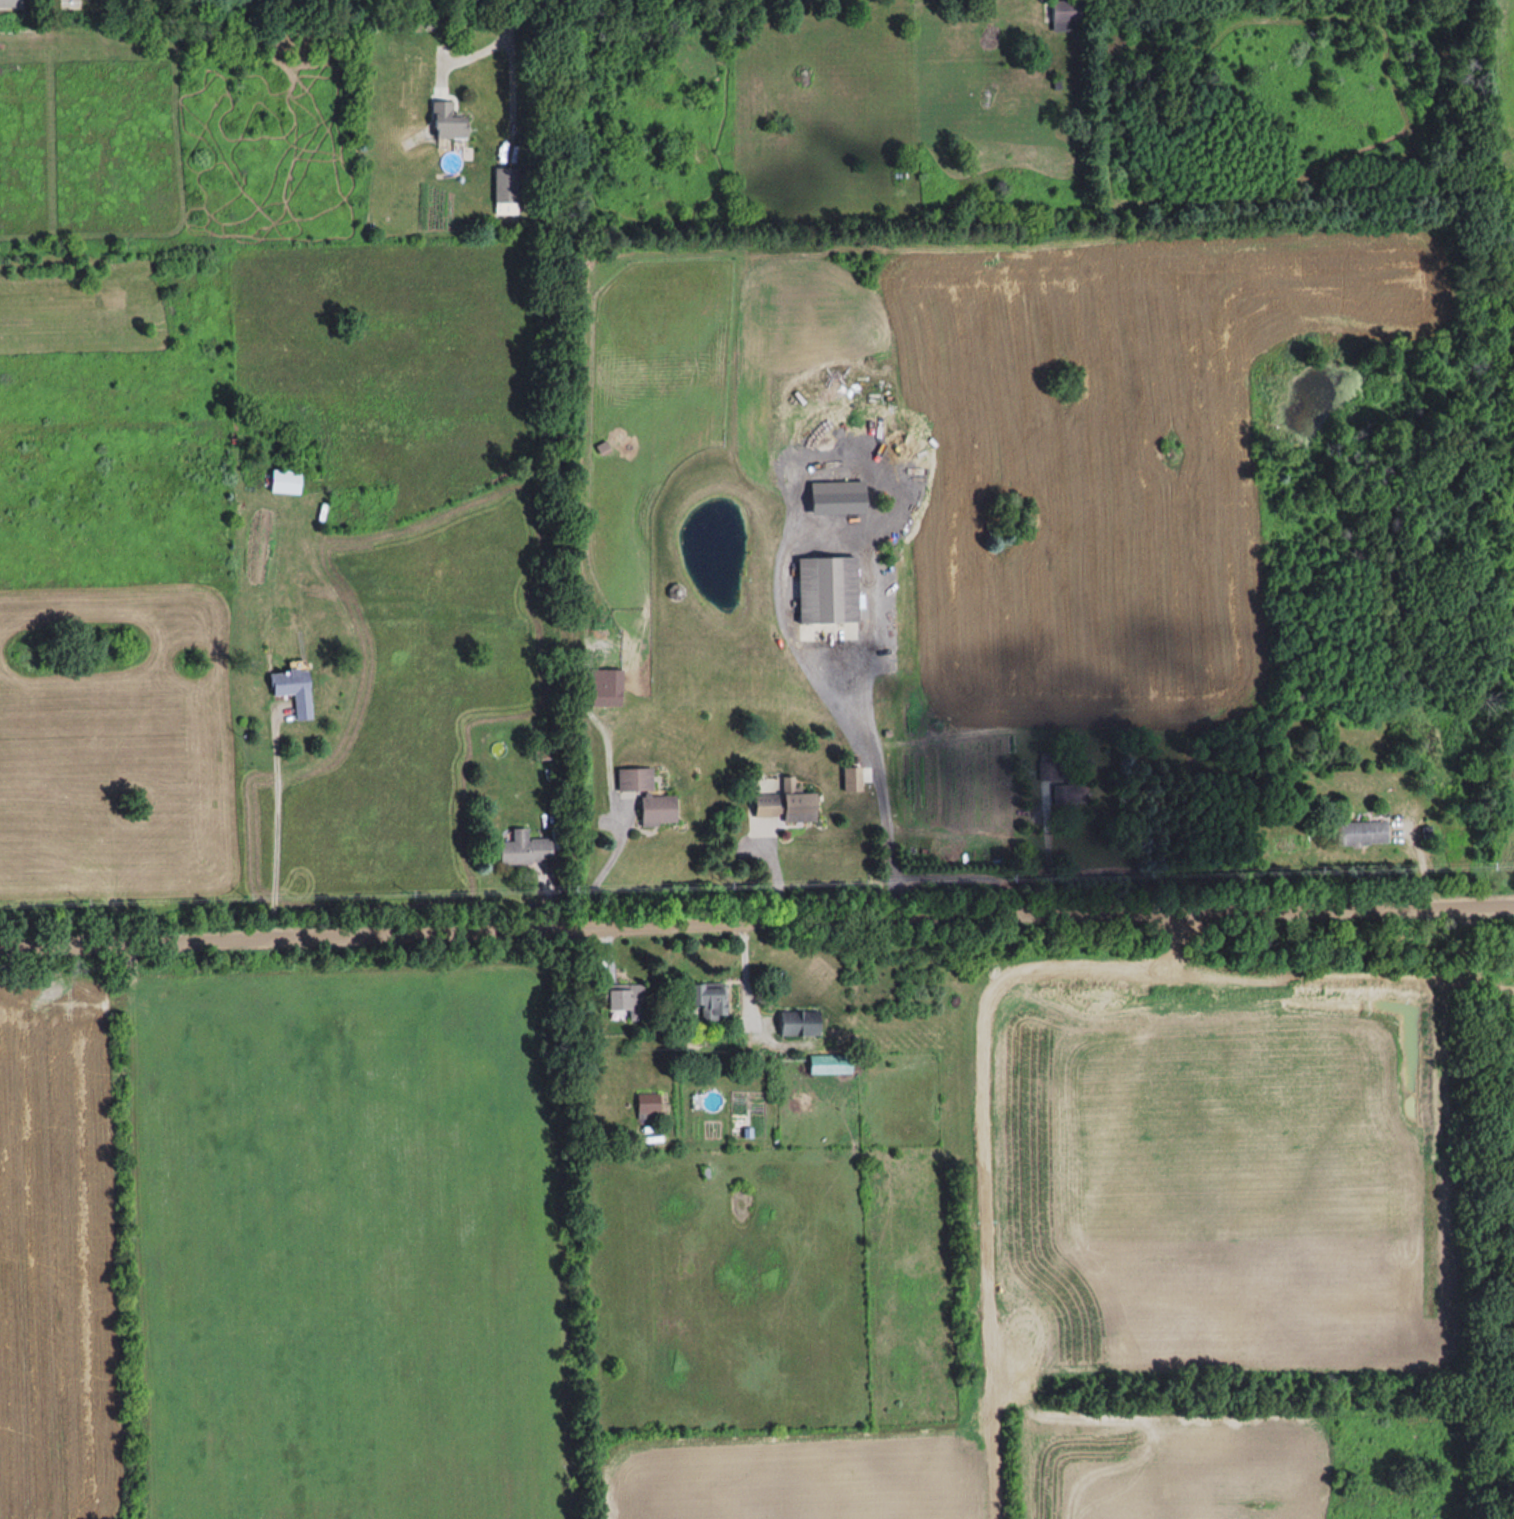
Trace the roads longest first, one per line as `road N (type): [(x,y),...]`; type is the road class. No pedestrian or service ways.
road 1 (residential): [(0,947),(1513,903)]

